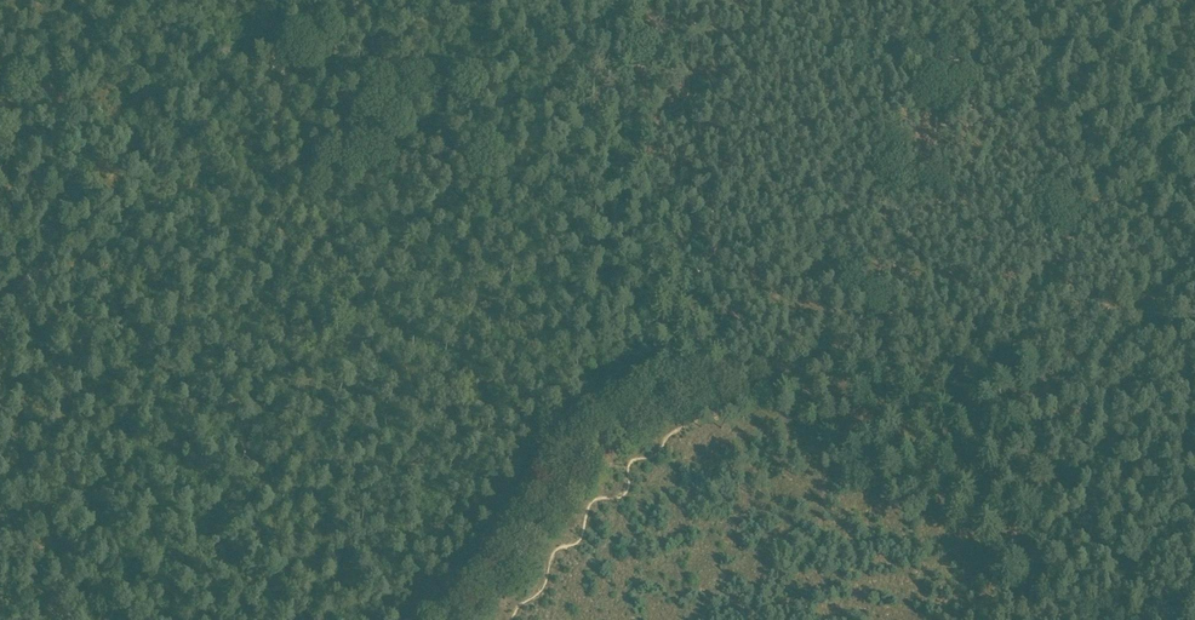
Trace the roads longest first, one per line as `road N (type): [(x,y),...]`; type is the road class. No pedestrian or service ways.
road 1 (track): [(462,619),(564,477),(603,441),(671,404),(860,357),(1039,352),(1098,338),(1143,306),(1075,202),(1055,154),(1008,126),(974,74),(929,39),(899,0)]
road 2 (track): [(1143,619),(1073,592),(811,437),(747,414),(678,403)]
road 3 (track): [(0,290),(78,245),(141,176),(187,146),(276,61)]
road 4 (track): [(1120,323),(1116,357),(1068,415),(1053,470),(1030,497),(973,619)]
road 5 (track): [(0,500),(25,528),(65,619)]

